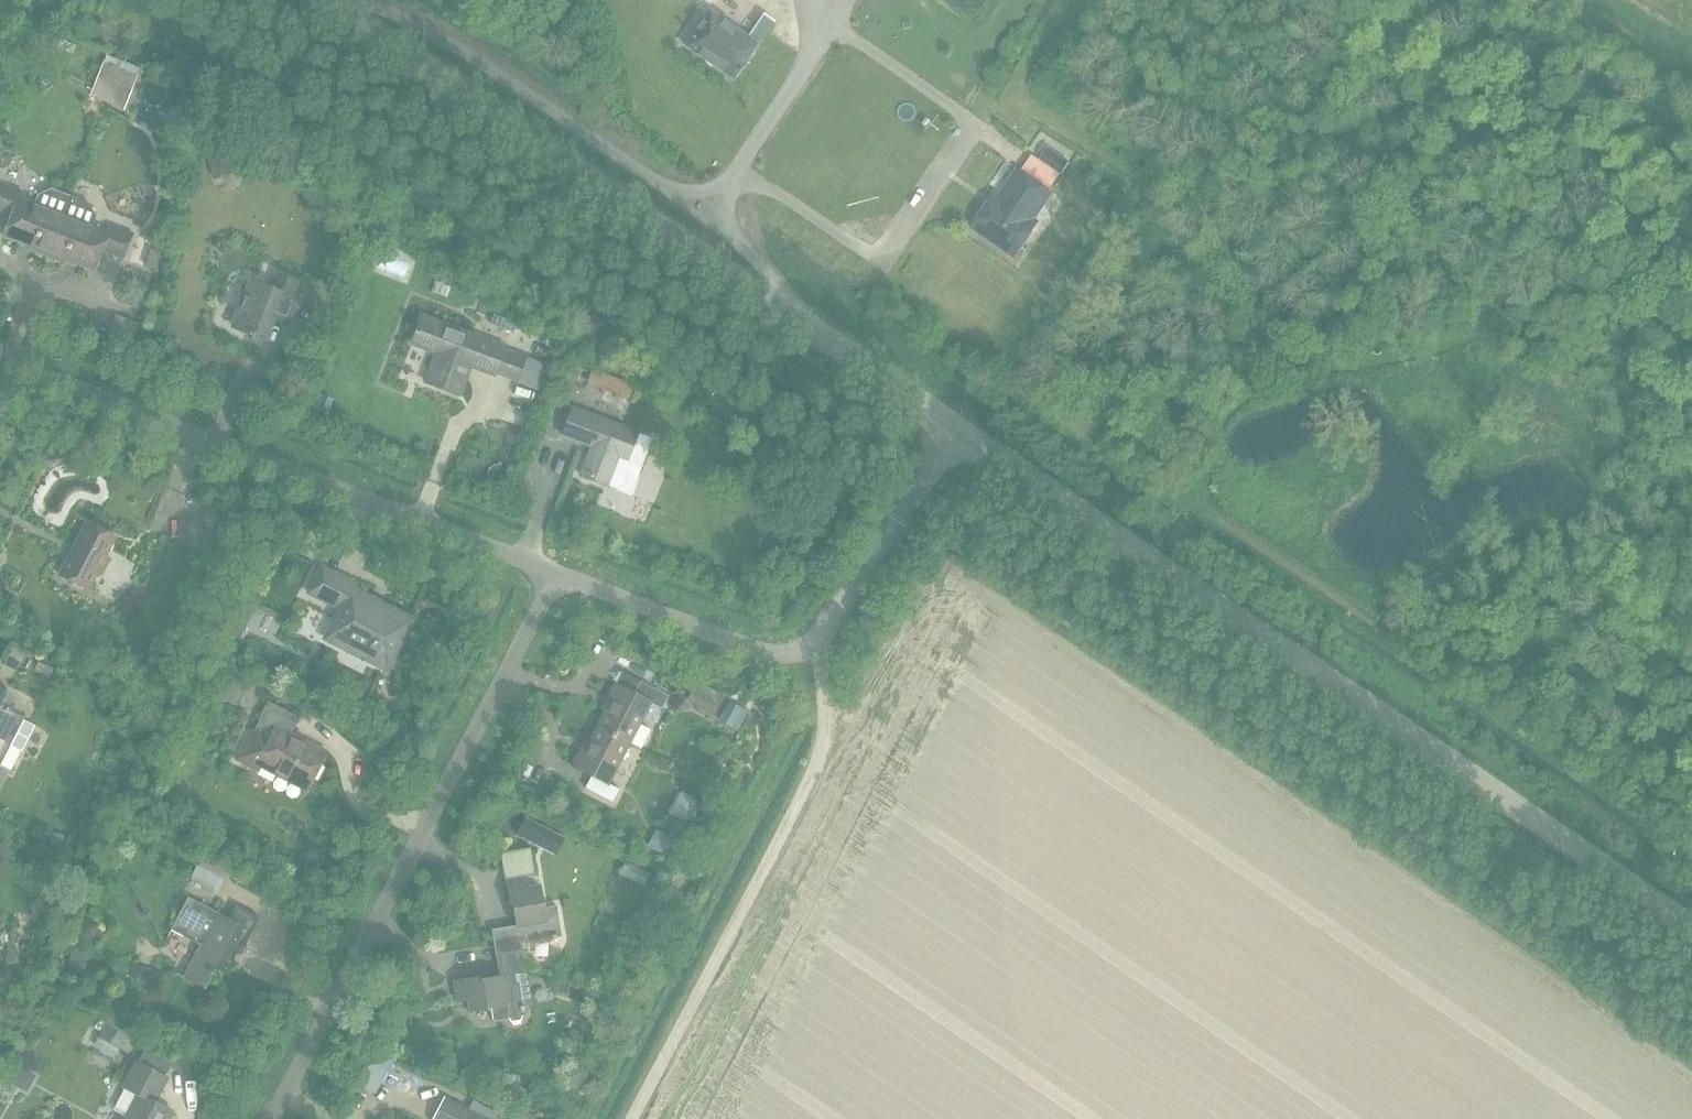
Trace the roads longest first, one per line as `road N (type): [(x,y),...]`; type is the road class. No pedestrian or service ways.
road 1 (unclassified): [(1691,927),(957,432)]
road 2 (residential): [(273,1118),(558,573)]
road 3 (residential): [(558,573),(49,379),(22,382),(0,403)]
road 4 (unclassified): [(365,26),(395,16),(440,25),(724,210),(787,296),(787,323)]
road 5 (unclassified): [(558,573),(759,652),(804,650),(957,432)]
road 6 (track): [(626,1118),(829,728),(813,643)]
road 7 (unclassified): [(787,323),(365,26)]
road 8 (unclassified): [(957,432),(787,323)]

